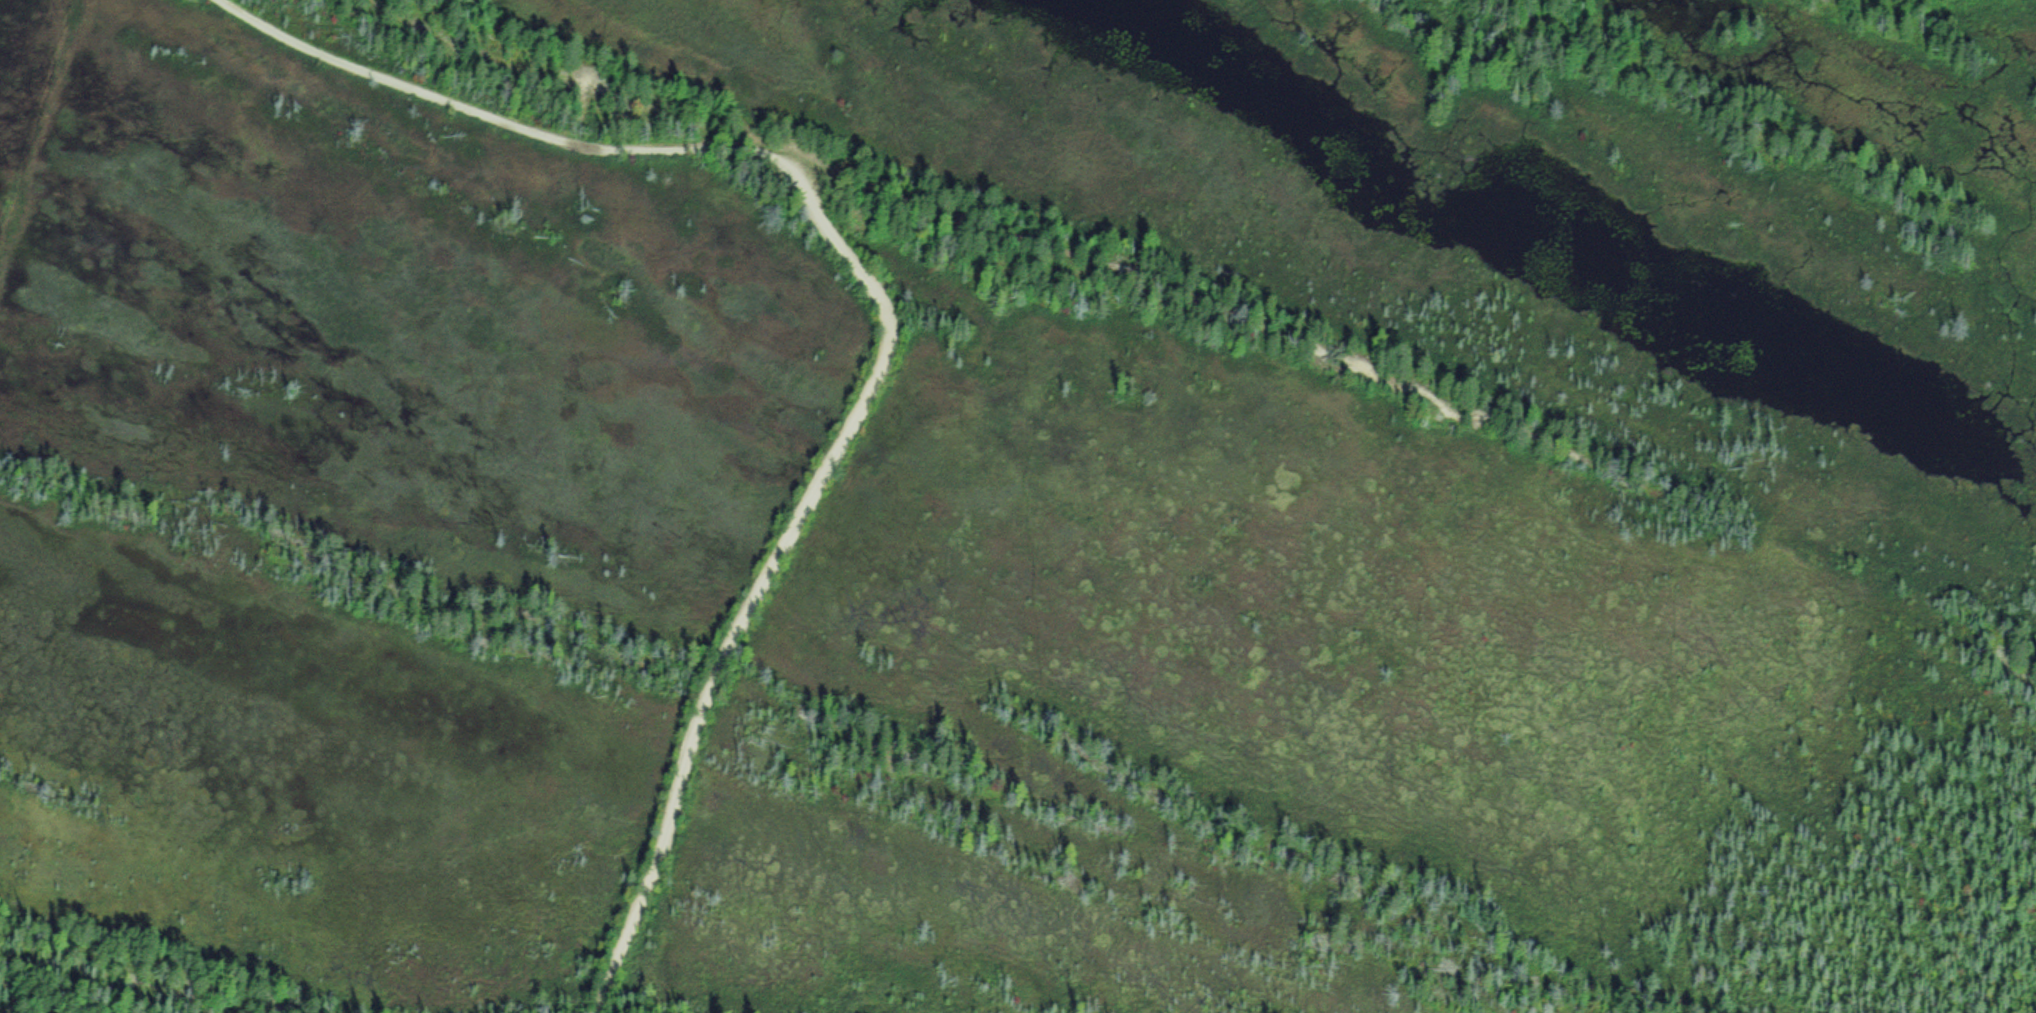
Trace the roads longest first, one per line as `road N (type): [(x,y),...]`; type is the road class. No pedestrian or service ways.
road 1 (track): [(599,1012),(708,680),(880,370),(888,322),(781,156),(581,148),(328,60),(218,0)]

